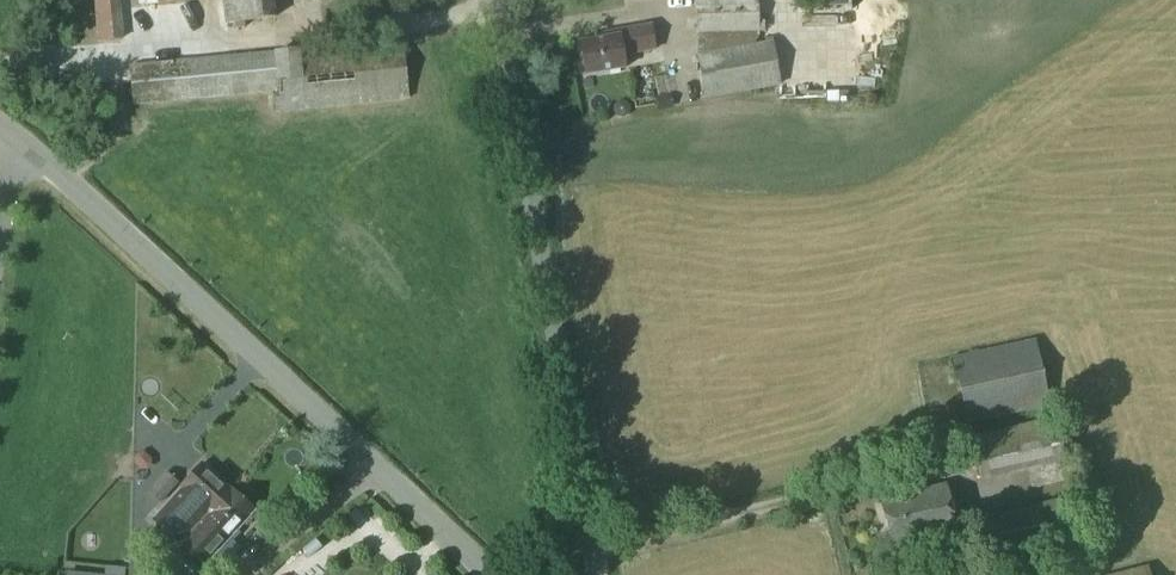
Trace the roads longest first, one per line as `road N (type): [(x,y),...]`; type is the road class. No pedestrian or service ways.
road 1 (unclassified): [(488,574),(198,299),(0,134)]
road 2 (unclassified): [(594,574),(497,0)]

